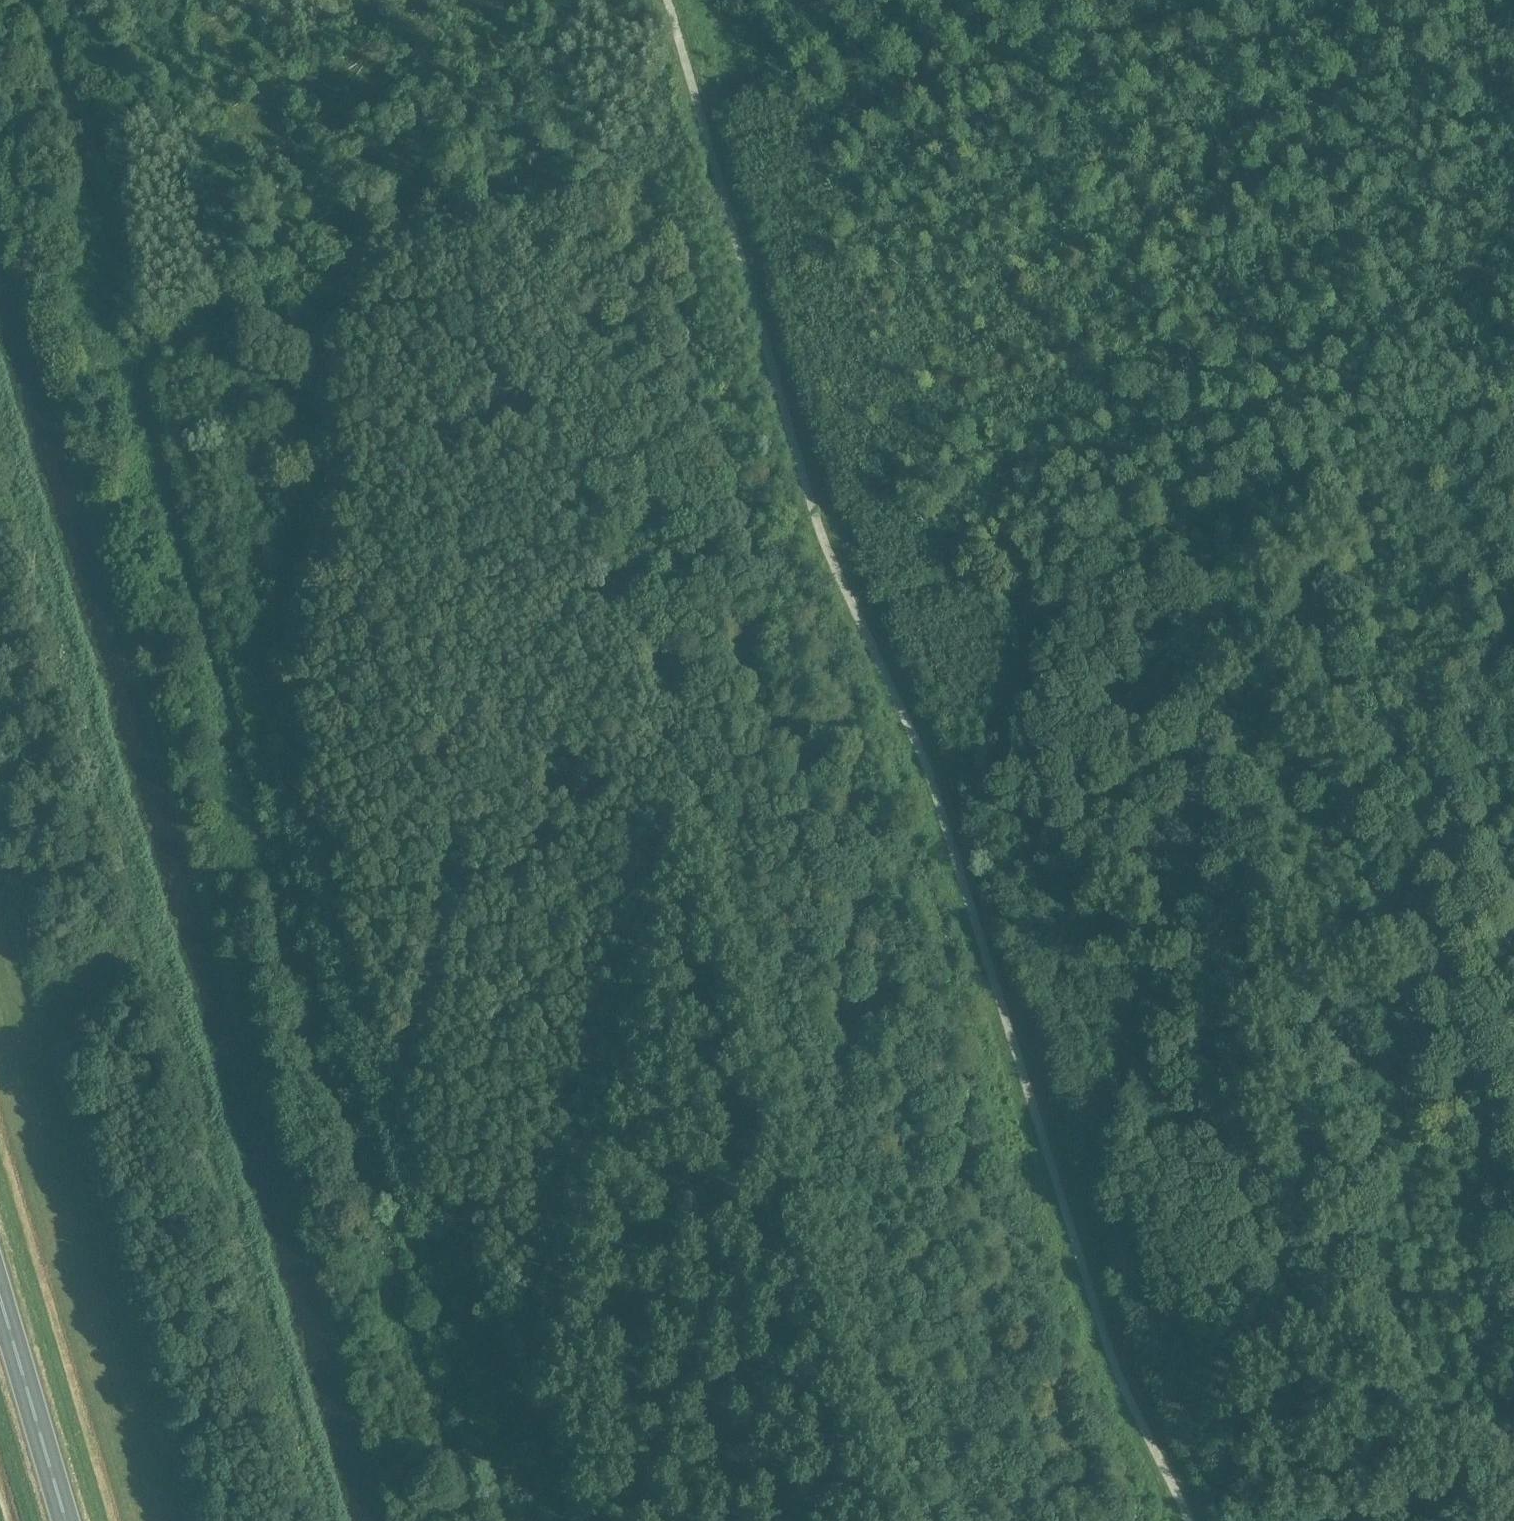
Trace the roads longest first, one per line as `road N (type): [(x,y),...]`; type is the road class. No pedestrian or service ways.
road 1 (trunk): [(66,1520),(0,1296)]

